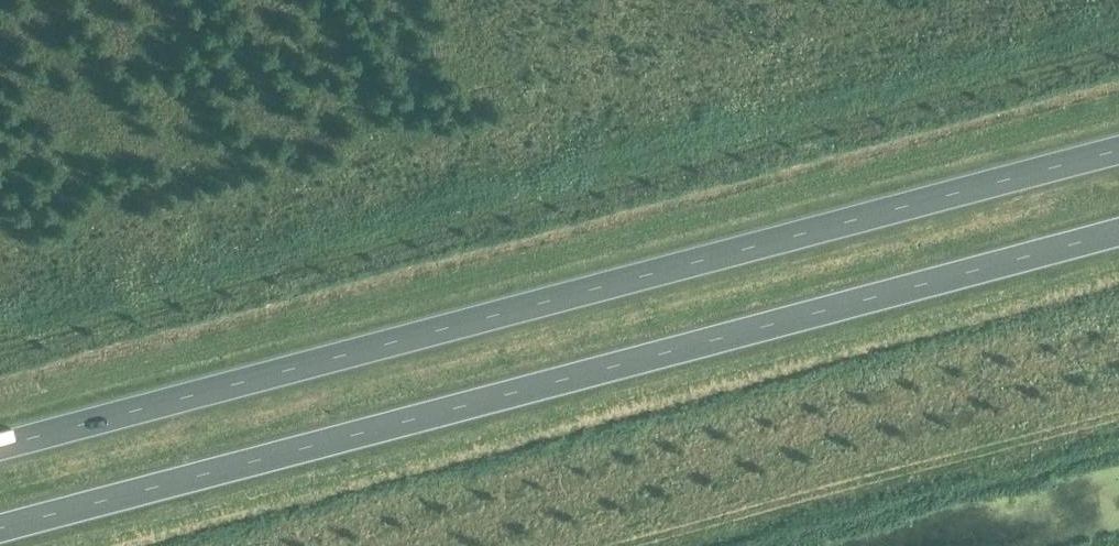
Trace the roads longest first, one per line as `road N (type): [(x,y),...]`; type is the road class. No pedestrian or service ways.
road 1 (trunk): [(0,531),(1118,232)]
road 2 (trunk): [(1118,149),(0,447)]

